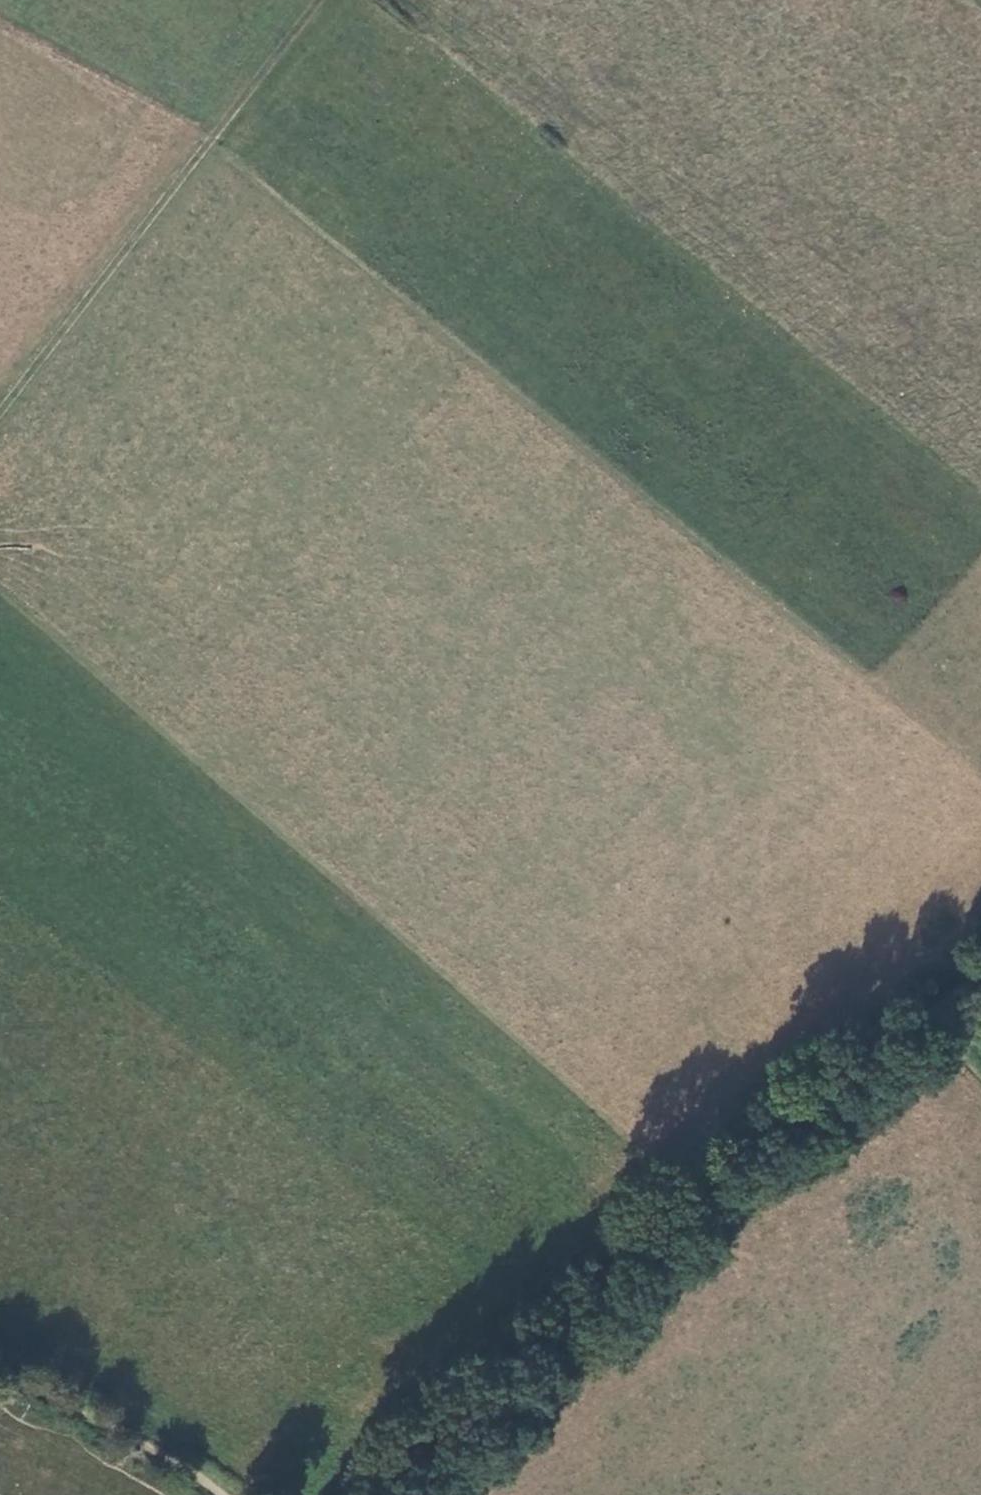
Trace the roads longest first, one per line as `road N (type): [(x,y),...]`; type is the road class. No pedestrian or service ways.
road 1 (track): [(907,1037),(398,1494)]
road 2 (track): [(220,1494),(0,1365)]

